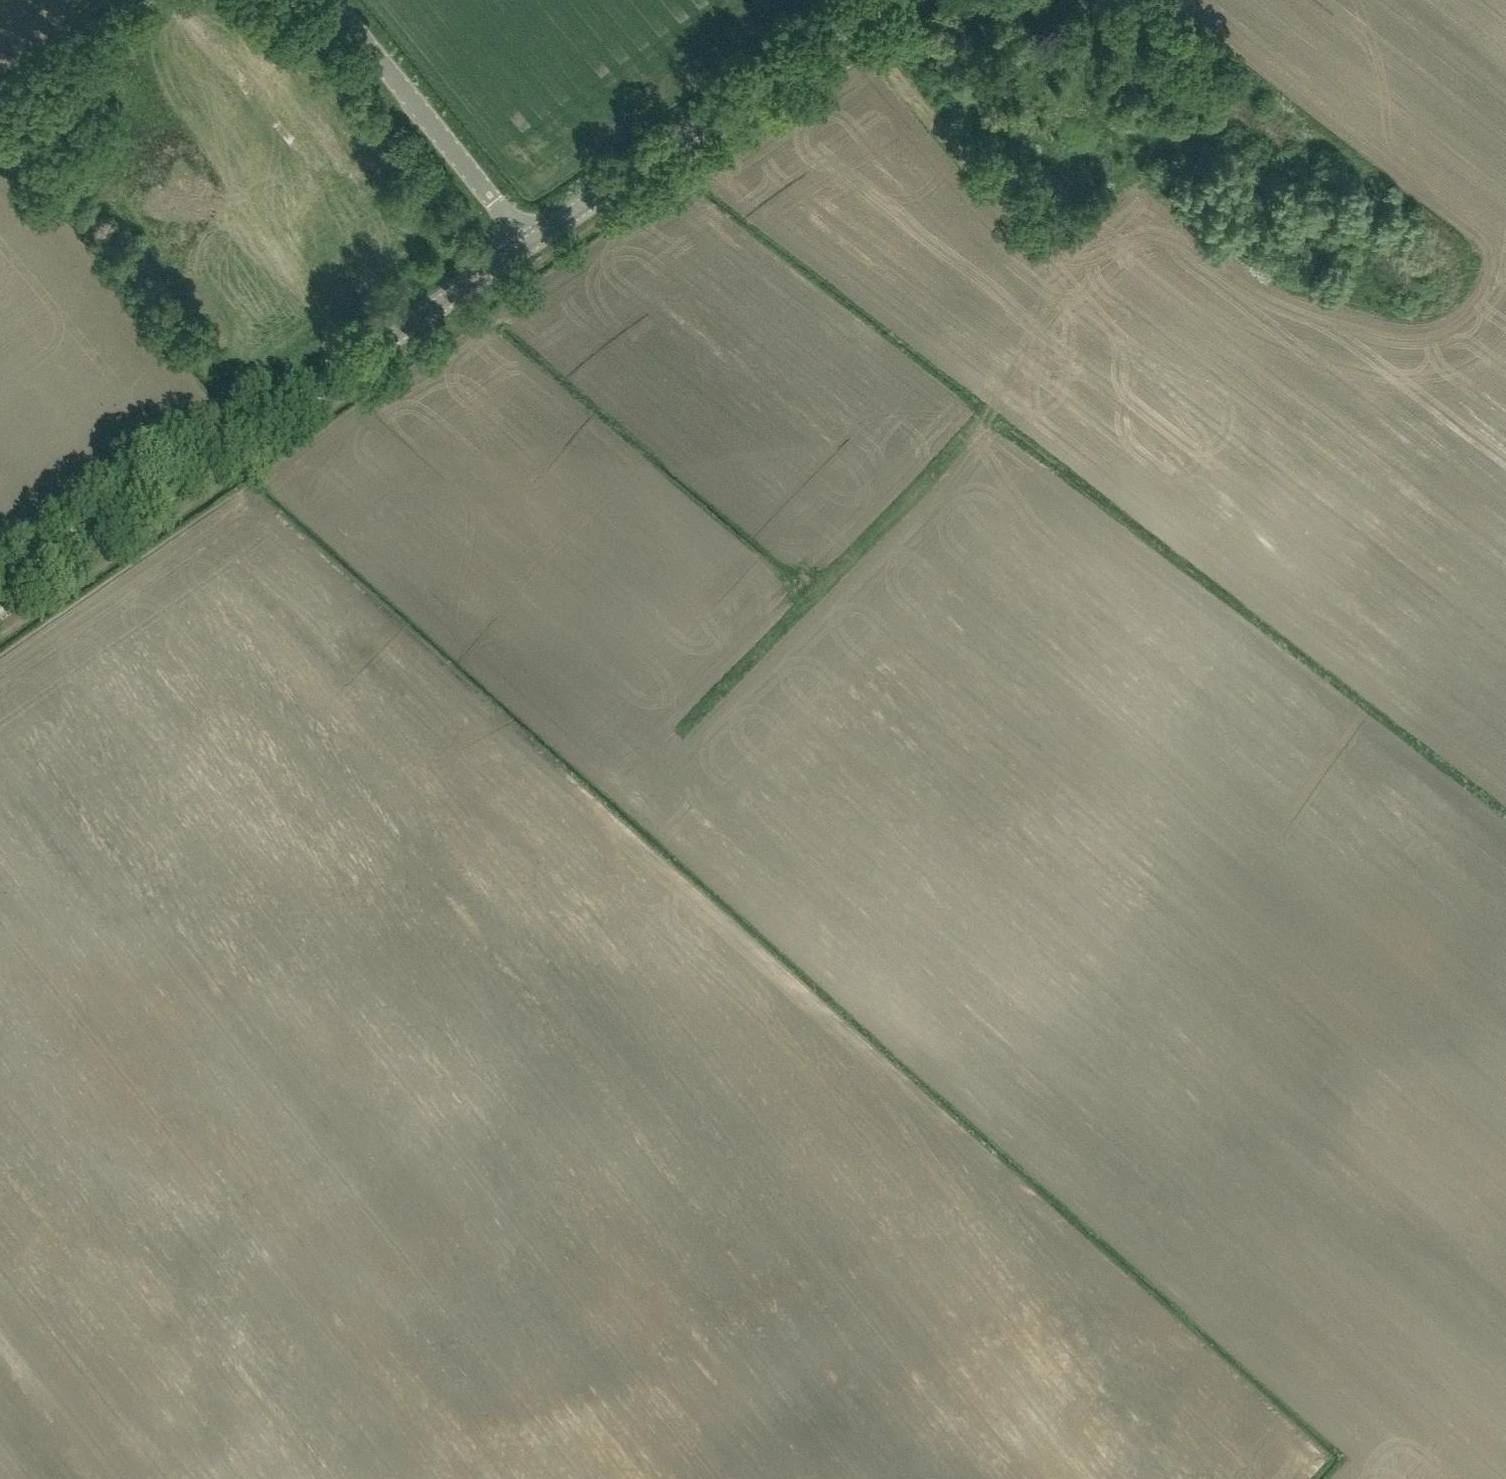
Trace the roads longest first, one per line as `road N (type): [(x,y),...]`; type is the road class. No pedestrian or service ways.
road 1 (tertiary): [(0,608),(527,247)]
road 2 (tertiary): [(527,247),(881,0)]
road 3 (unclassified): [(527,247),(326,0)]

